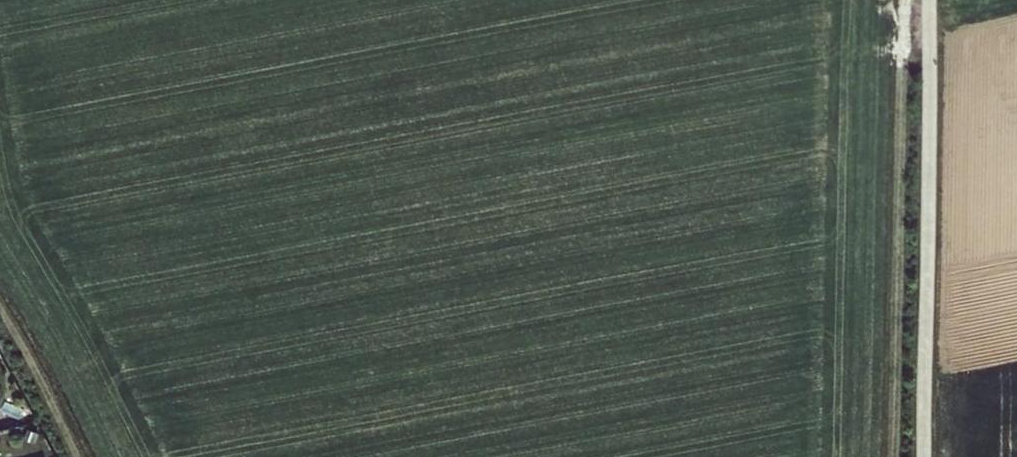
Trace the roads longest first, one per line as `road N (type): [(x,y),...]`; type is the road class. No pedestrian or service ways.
road 1 (track): [(896,456),(904,0)]

